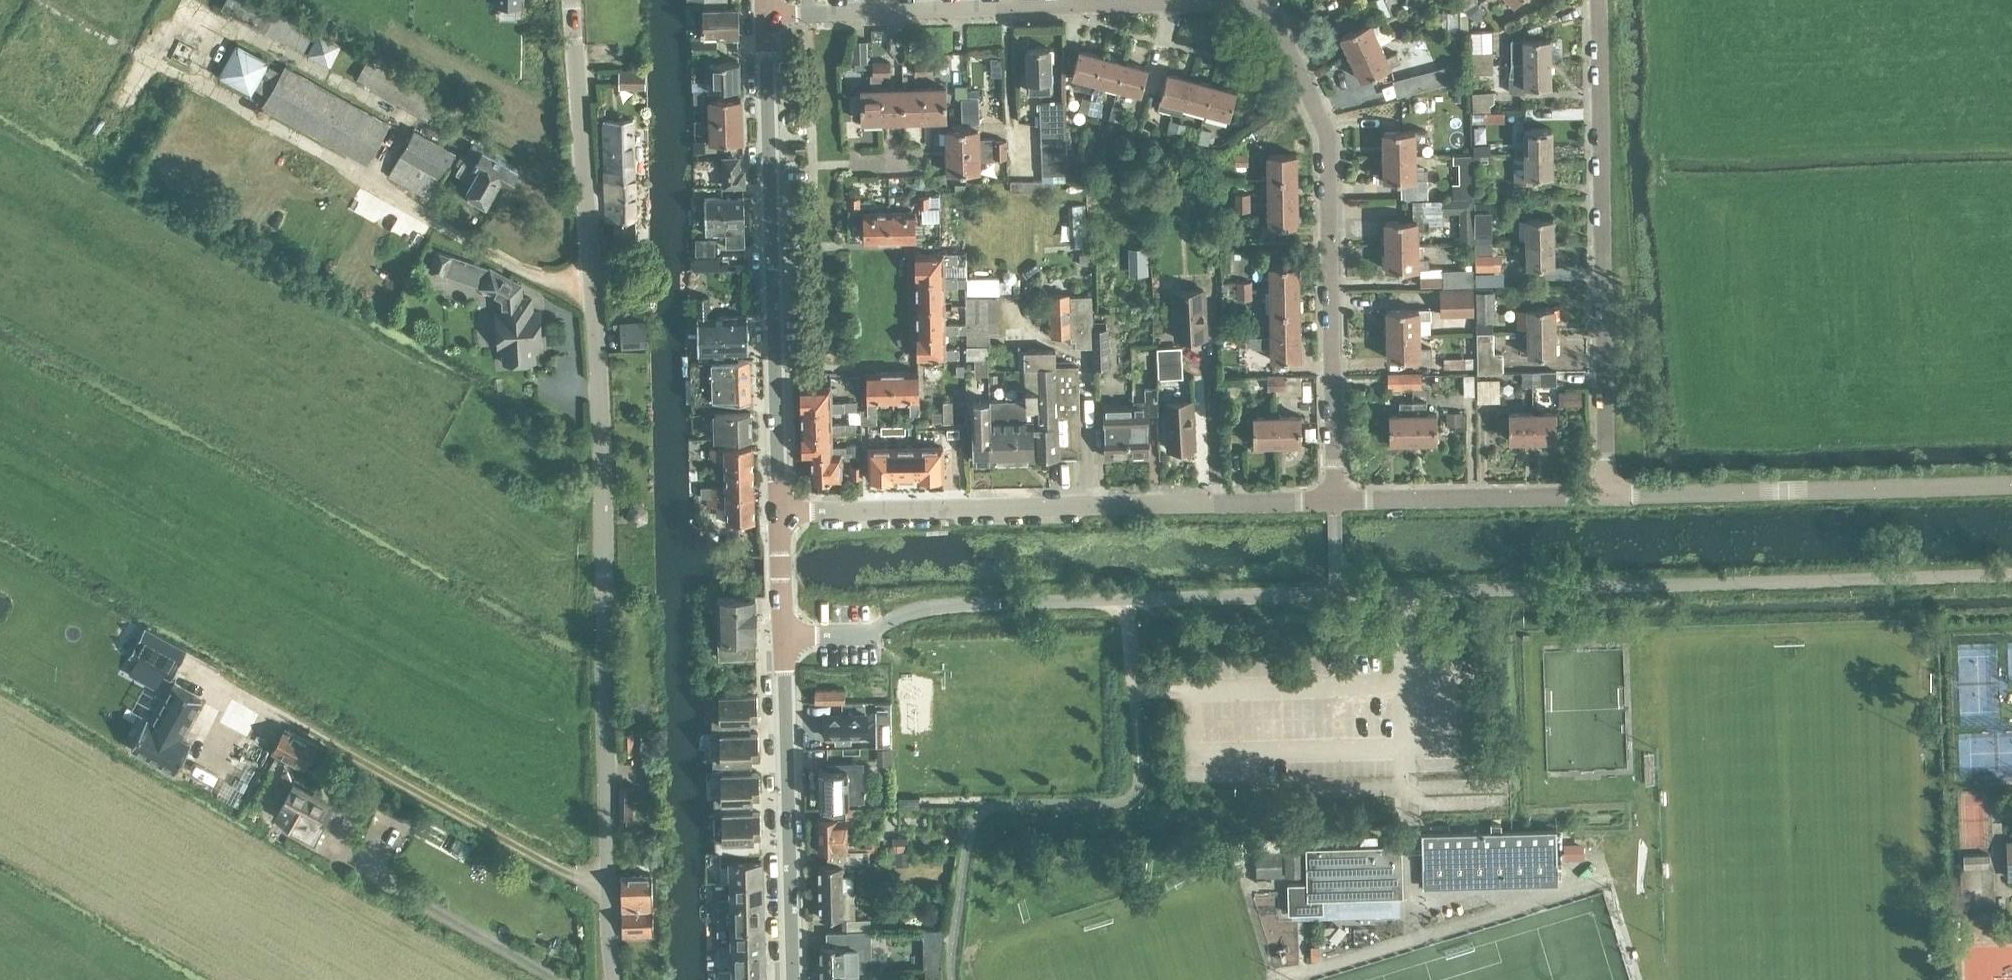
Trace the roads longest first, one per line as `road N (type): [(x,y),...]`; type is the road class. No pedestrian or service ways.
road 1 (unclassified): [(784,633),(867,630),(912,612),(976,603),(2011,574)]
road 2 (unclassified): [(618,979),(577,0)]
road 3 (track): [(0,192),(468,487),(536,540),(563,550),(603,548)]
road 4 (track): [(0,435),(327,612),(525,702),(607,721)]
road 5 (residential): [(780,511),(1336,500)]
road 6 (residential): [(1253,0),(1272,12),(1330,135),(1336,500)]
road 7 (residential): [(1608,497),(1598,0)]
road 8 (secondary): [(780,511),(769,16)]
road 9 (residential): [(809,14),(1222,0)]
road 10 (residential): [(1608,497),(2011,485)]
road 11 (secondary): [(794,979),(784,633)]
road 12 (residential): [(1336,500),(1608,497)]
road 13 (secondary): [(784,633),(780,511)]

